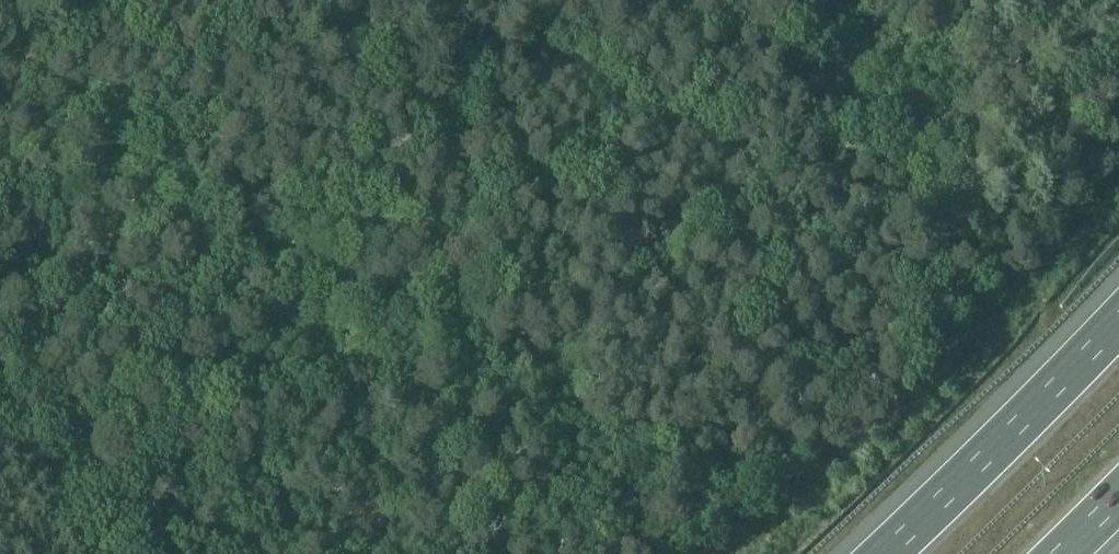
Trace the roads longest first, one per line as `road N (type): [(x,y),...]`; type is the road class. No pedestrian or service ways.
road 1 (motorway): [(1118,323),(884,553)]

